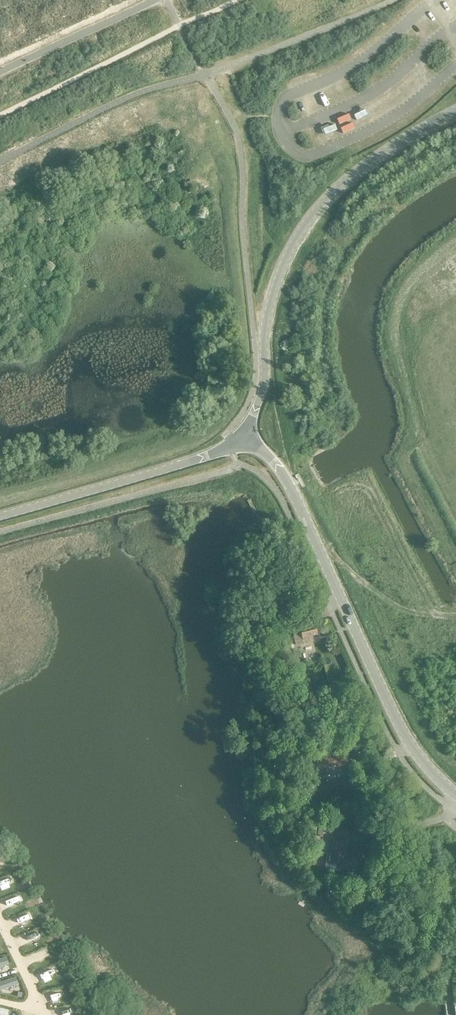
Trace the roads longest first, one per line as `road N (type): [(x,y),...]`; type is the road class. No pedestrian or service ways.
road 1 (tertiary): [(455,799),(404,736),(285,479),(241,435)]
road 2 (unclassified): [(241,435),(263,382),(263,333),(274,287),(303,227),(363,166),(455,110)]
road 3 (tertiary): [(0,518),(205,458),(241,435)]

